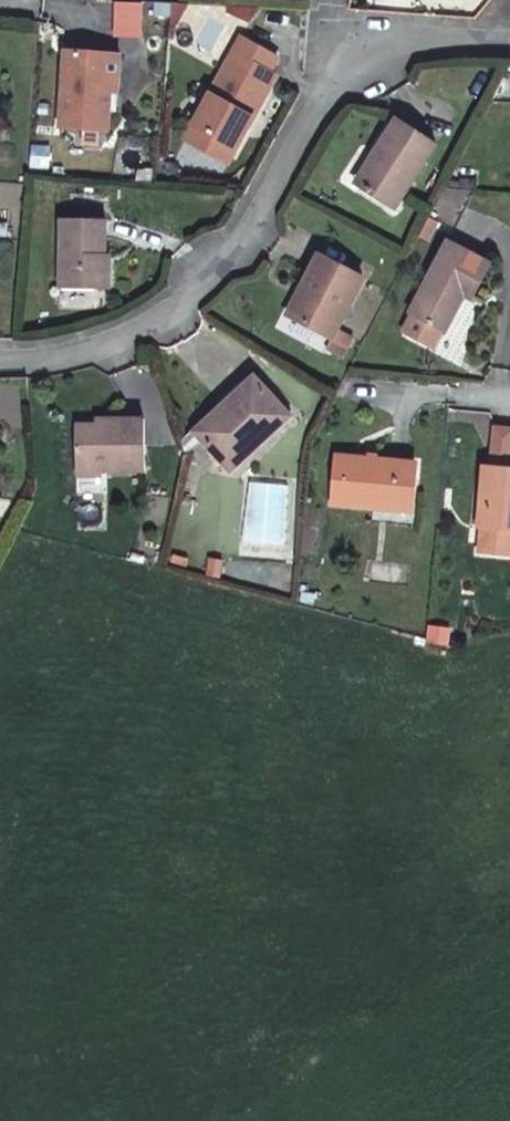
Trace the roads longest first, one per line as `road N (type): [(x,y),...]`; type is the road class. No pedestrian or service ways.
road 1 (residential): [(503,45),(415,41),(324,83),(236,230),(154,311),(53,343),(0,346)]

